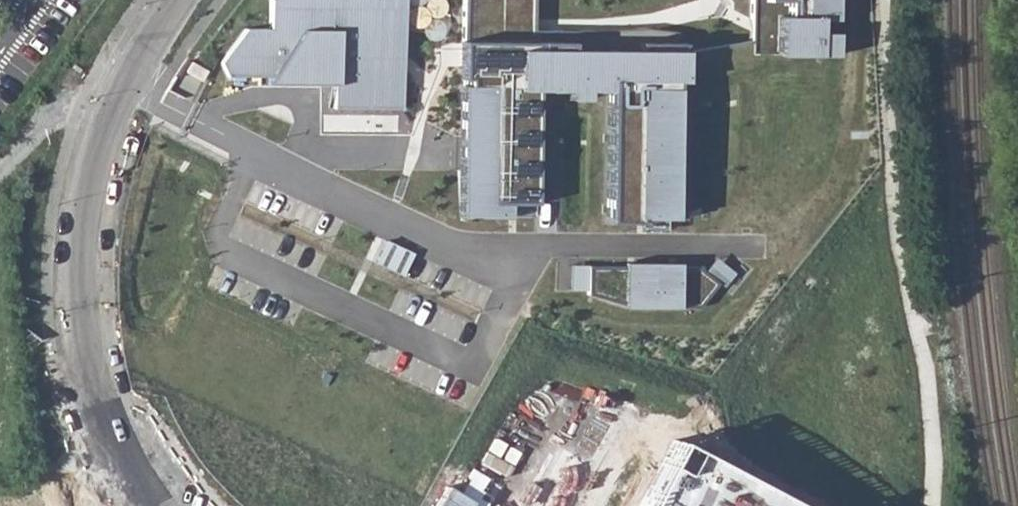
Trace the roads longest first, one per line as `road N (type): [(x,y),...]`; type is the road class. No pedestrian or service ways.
road 1 (unclassified): [(178,0),(108,117),(71,271),(76,350),(96,420),(126,486),(149,505)]

